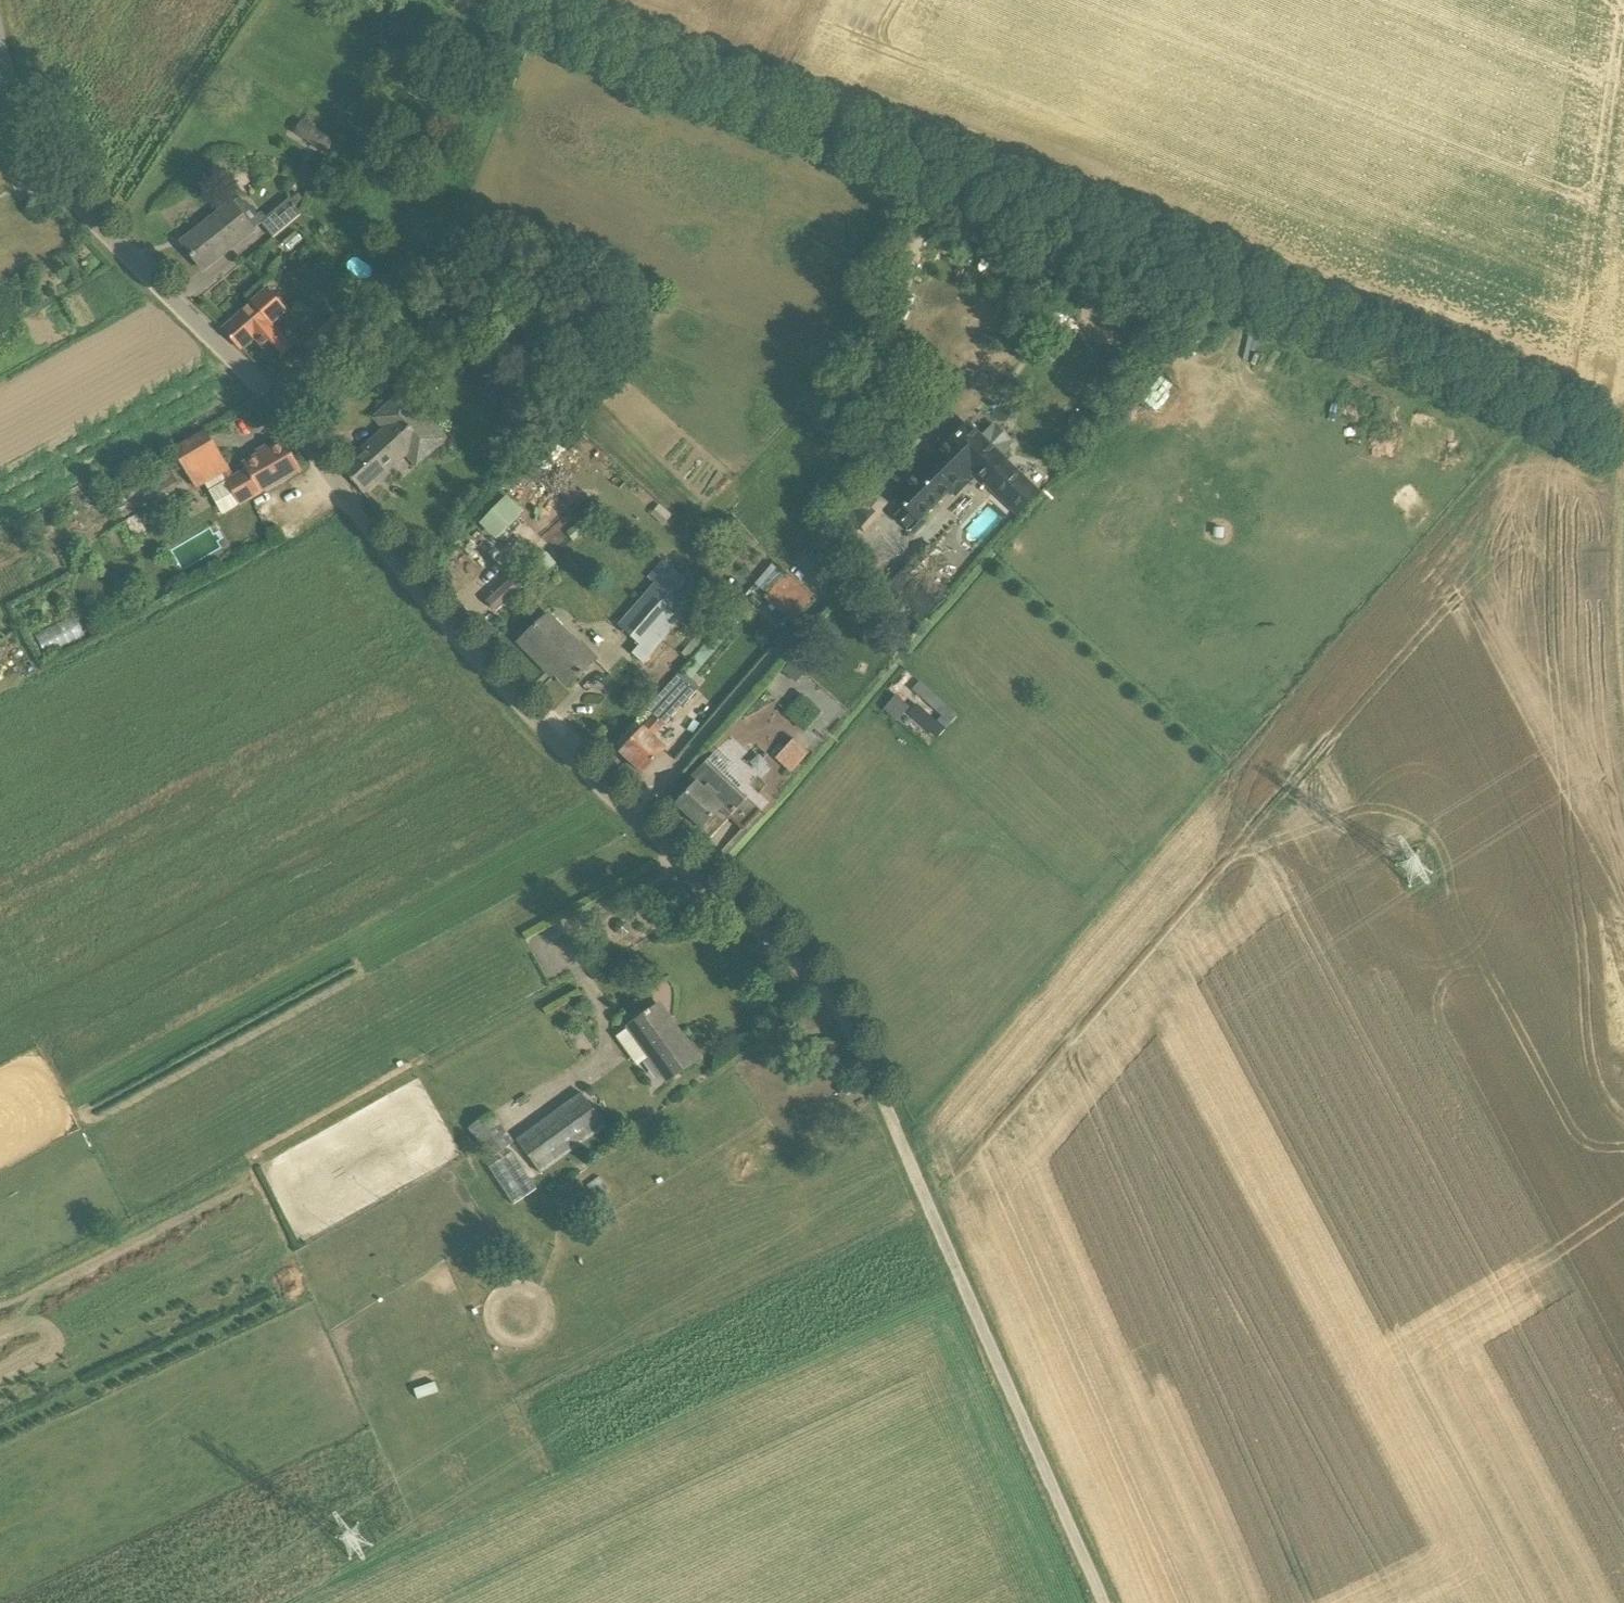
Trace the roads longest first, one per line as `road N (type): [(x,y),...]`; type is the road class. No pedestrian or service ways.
road 1 (unclassified): [(1104,1602),(857,1038),(830,996),(580,767),(398,570),(275,401),(83,207),(32,123),(0,41)]
road 2 (track): [(504,0),(1623,438)]

